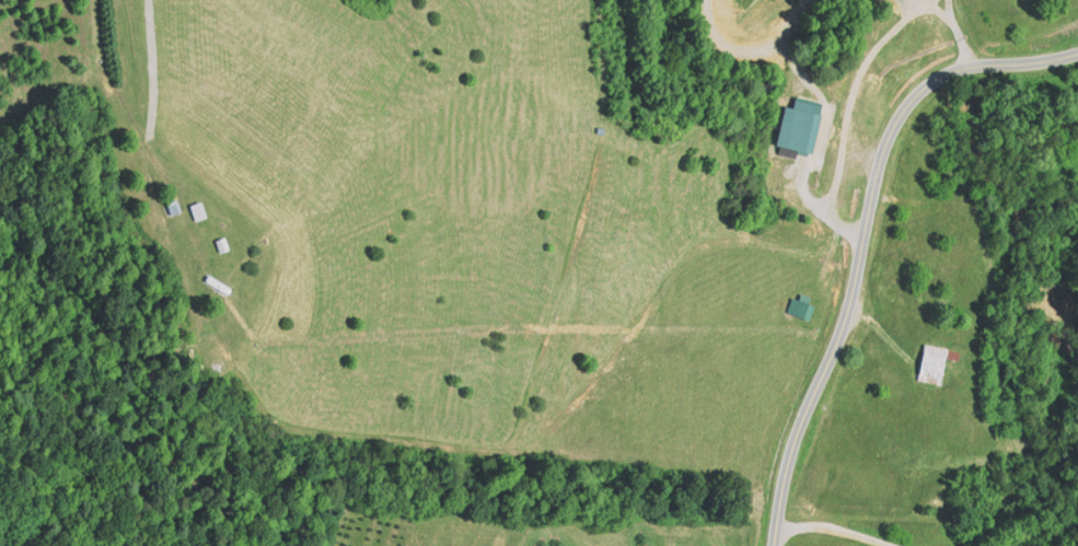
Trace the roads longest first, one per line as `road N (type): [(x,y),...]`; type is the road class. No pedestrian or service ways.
road 1 (residential): [(766,545),(853,294),(886,140),(932,80),(969,61),(997,65),(1077,46)]
road 2 (residential): [(911,106),(1054,380),(1077,466)]

